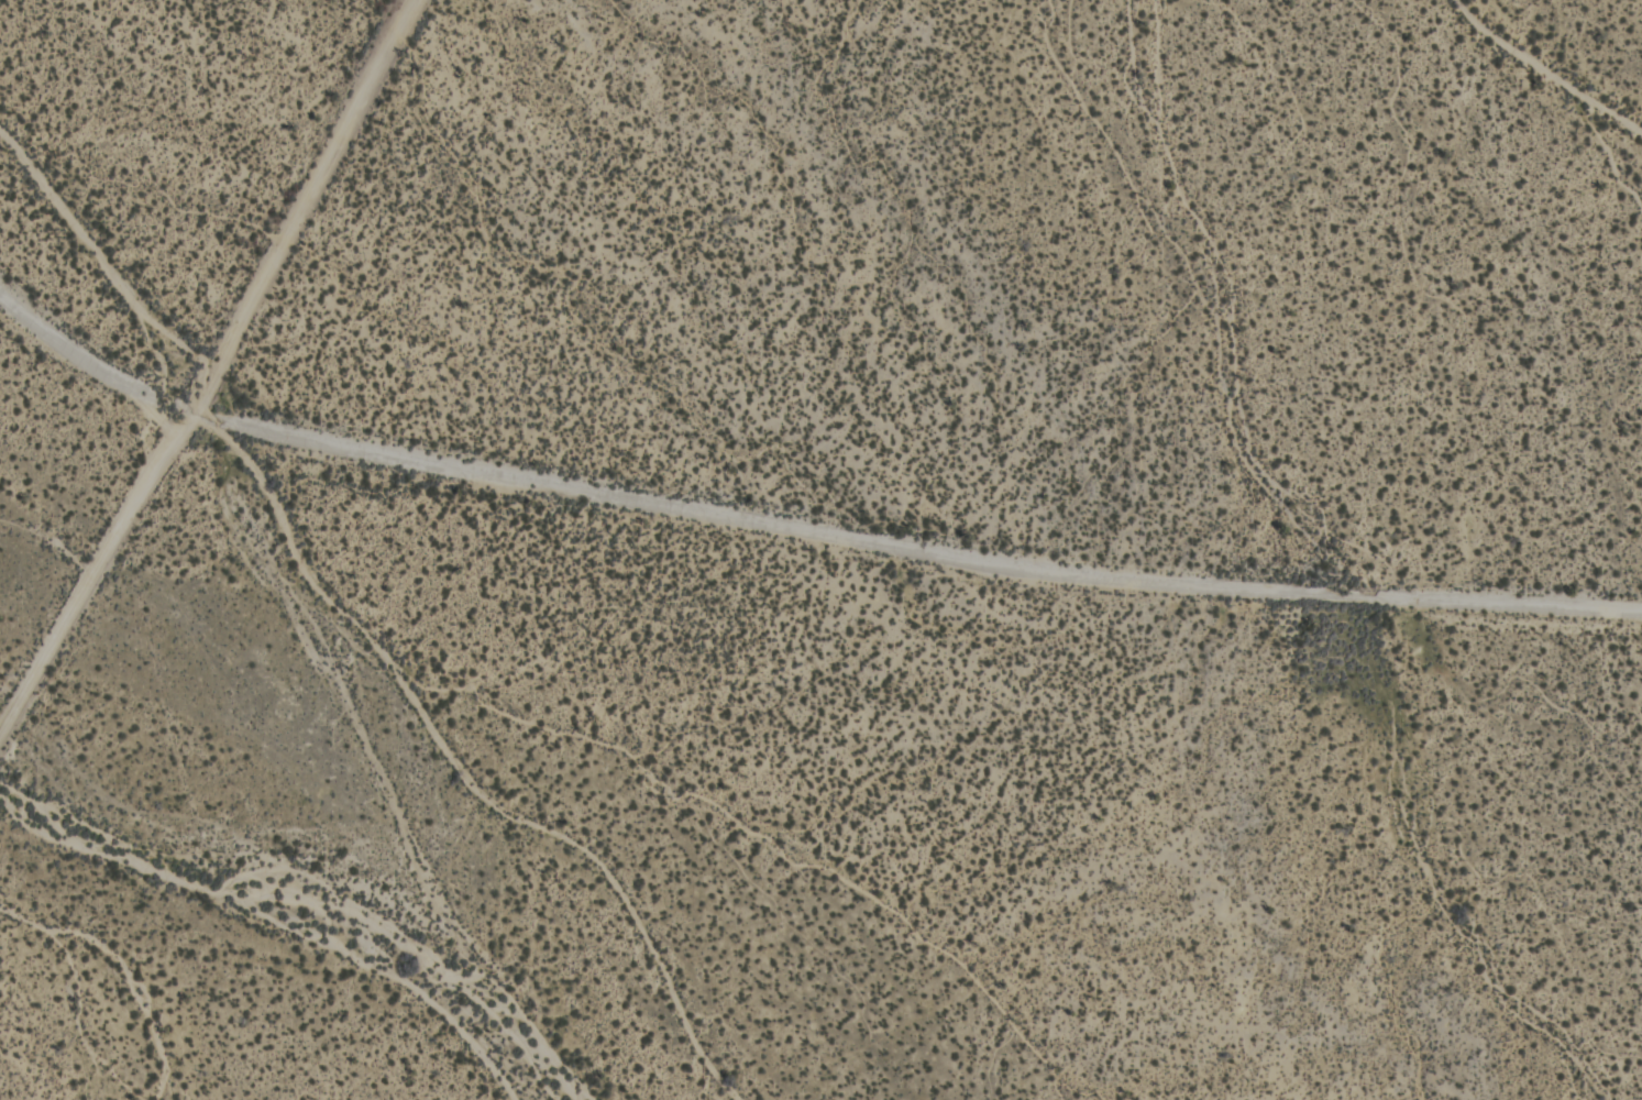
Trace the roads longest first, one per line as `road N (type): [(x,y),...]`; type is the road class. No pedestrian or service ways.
road 1 (track): [(0,296),(140,395),(165,428),(213,422),(894,548),(1128,581),(1641,611)]
road 2 (track): [(187,424),(413,0)]
road 3 (track): [(0,735),(187,424)]

